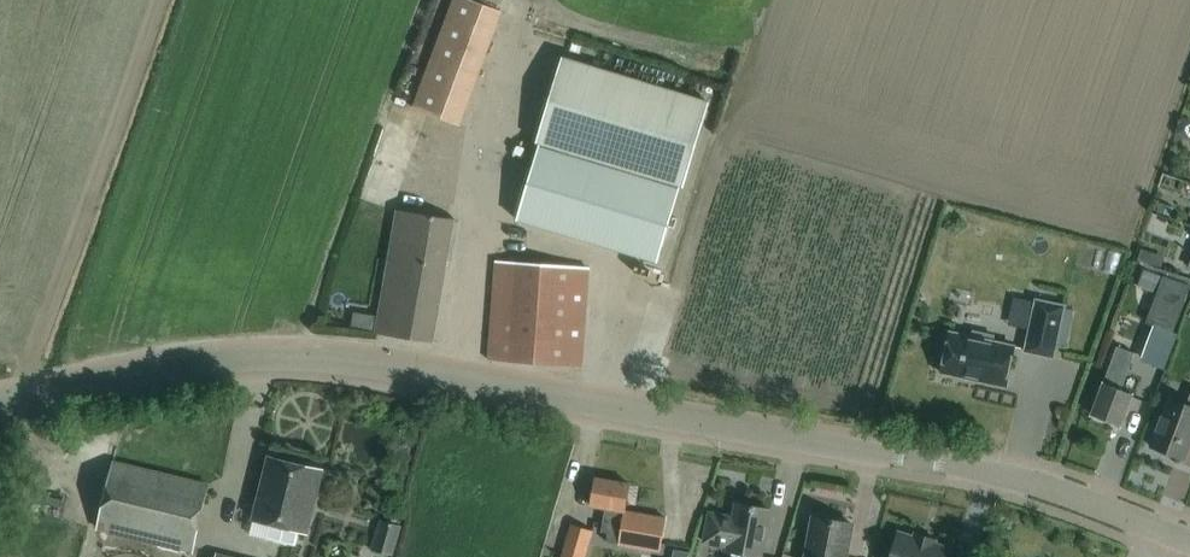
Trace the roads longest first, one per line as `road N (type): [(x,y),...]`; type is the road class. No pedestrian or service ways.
road 1 (unclassified): [(1175,537),(1077,497),(974,467),(269,357),(0,399)]

